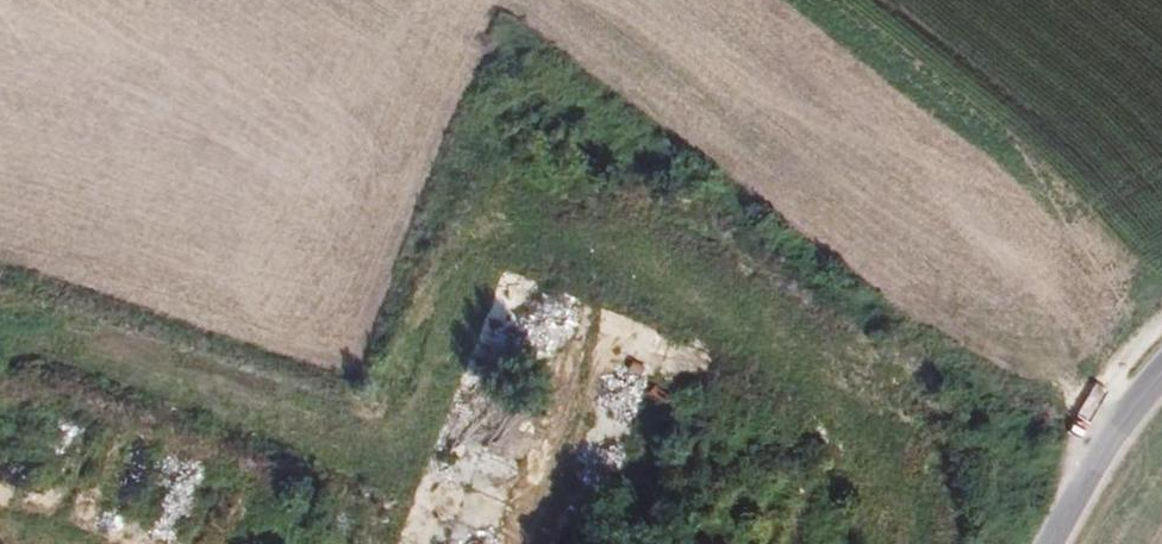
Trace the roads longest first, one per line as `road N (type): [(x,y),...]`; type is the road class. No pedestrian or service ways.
road 1 (unclassified): [(1049,543),(1161,372)]

